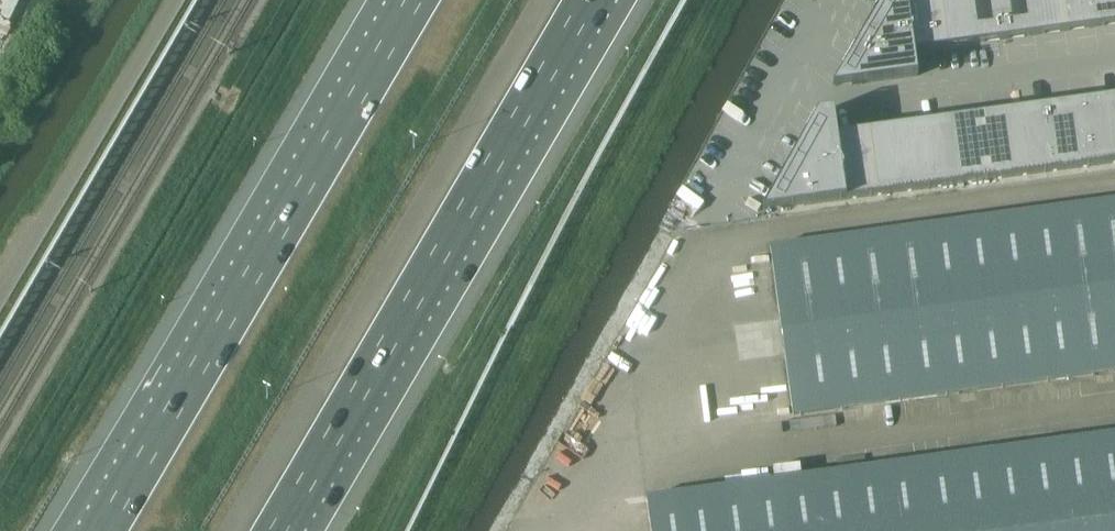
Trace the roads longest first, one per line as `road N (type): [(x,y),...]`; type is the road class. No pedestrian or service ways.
road 1 (motorway): [(411,0),(97,530)]
road 2 (motorway): [(279,530),(589,0)]
road 3 (unclassified): [(0,301),(179,0)]

